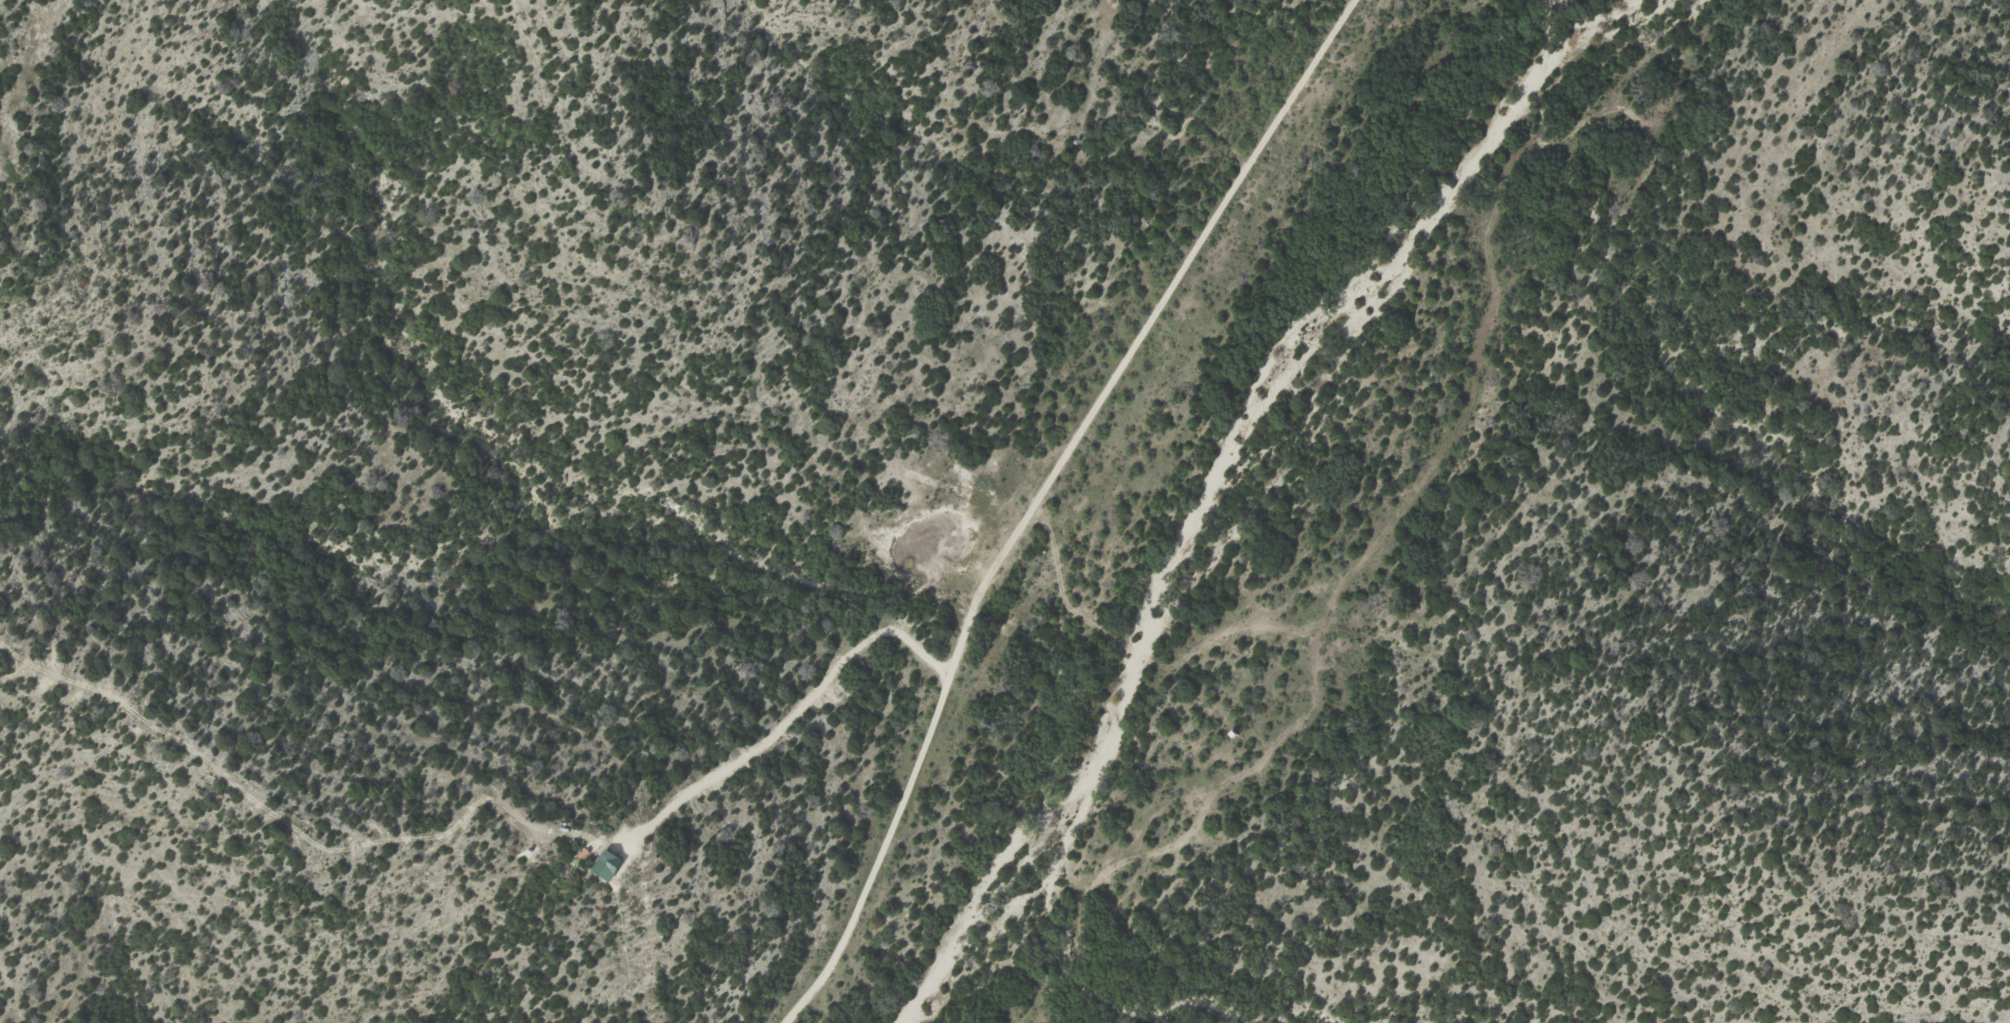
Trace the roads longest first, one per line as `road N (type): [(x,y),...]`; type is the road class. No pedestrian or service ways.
road 1 (residential): [(1348,0),(1016,535),(962,645),(945,720),(864,907),(794,1022)]

